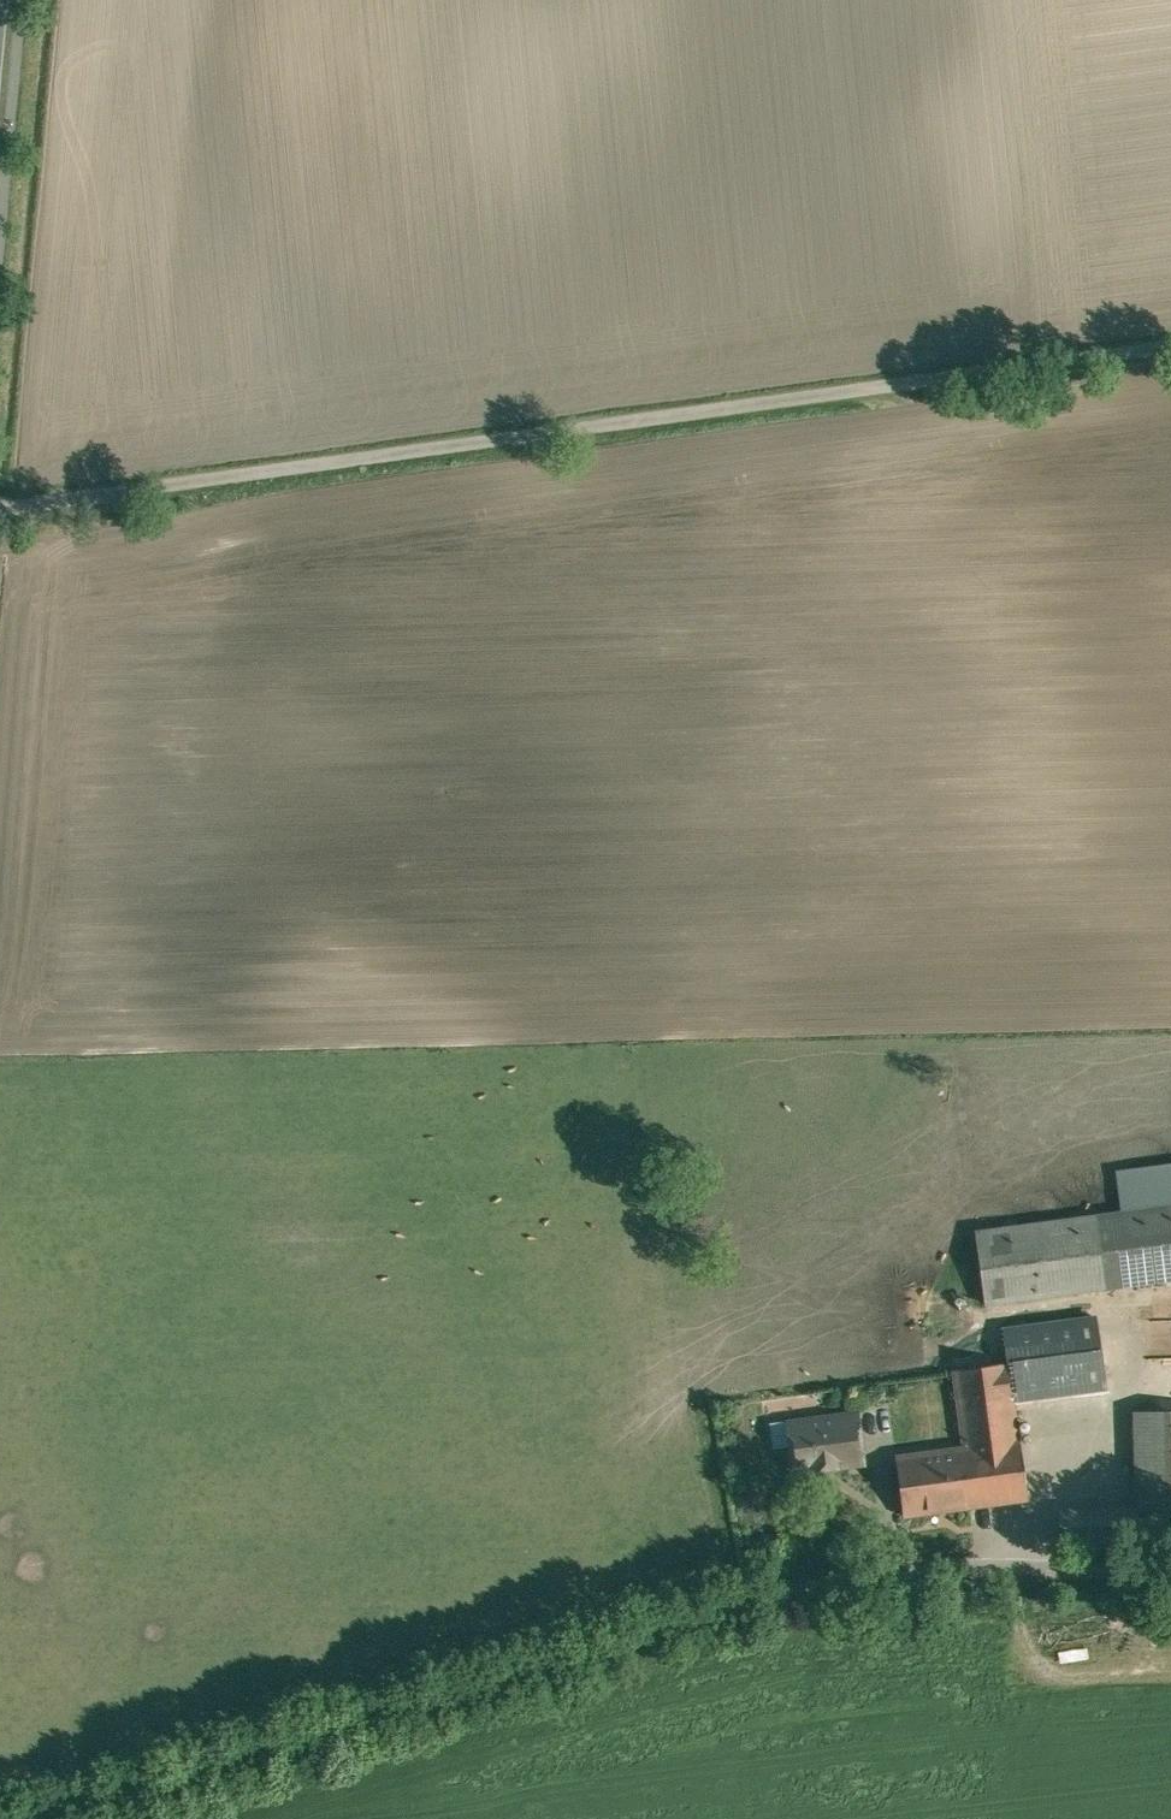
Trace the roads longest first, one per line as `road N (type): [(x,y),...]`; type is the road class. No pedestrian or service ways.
road 1 (unclassified): [(1170,349),(0,510)]
road 2 (unclassified): [(48,1818),(718,1619),(963,1568),(1170,1572)]

